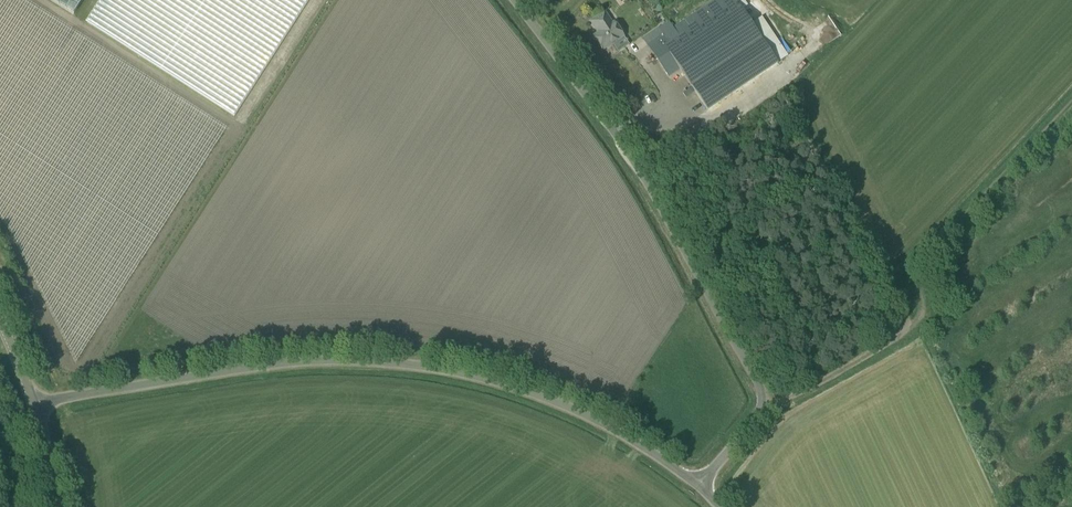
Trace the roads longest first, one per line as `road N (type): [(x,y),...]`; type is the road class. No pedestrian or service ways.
road 1 (unclassified): [(693,486),(578,417),(496,386),(411,366),(293,361),(29,399)]
road 2 (unclassified): [(693,486),(746,427),(752,395),(654,213),(505,0)]

